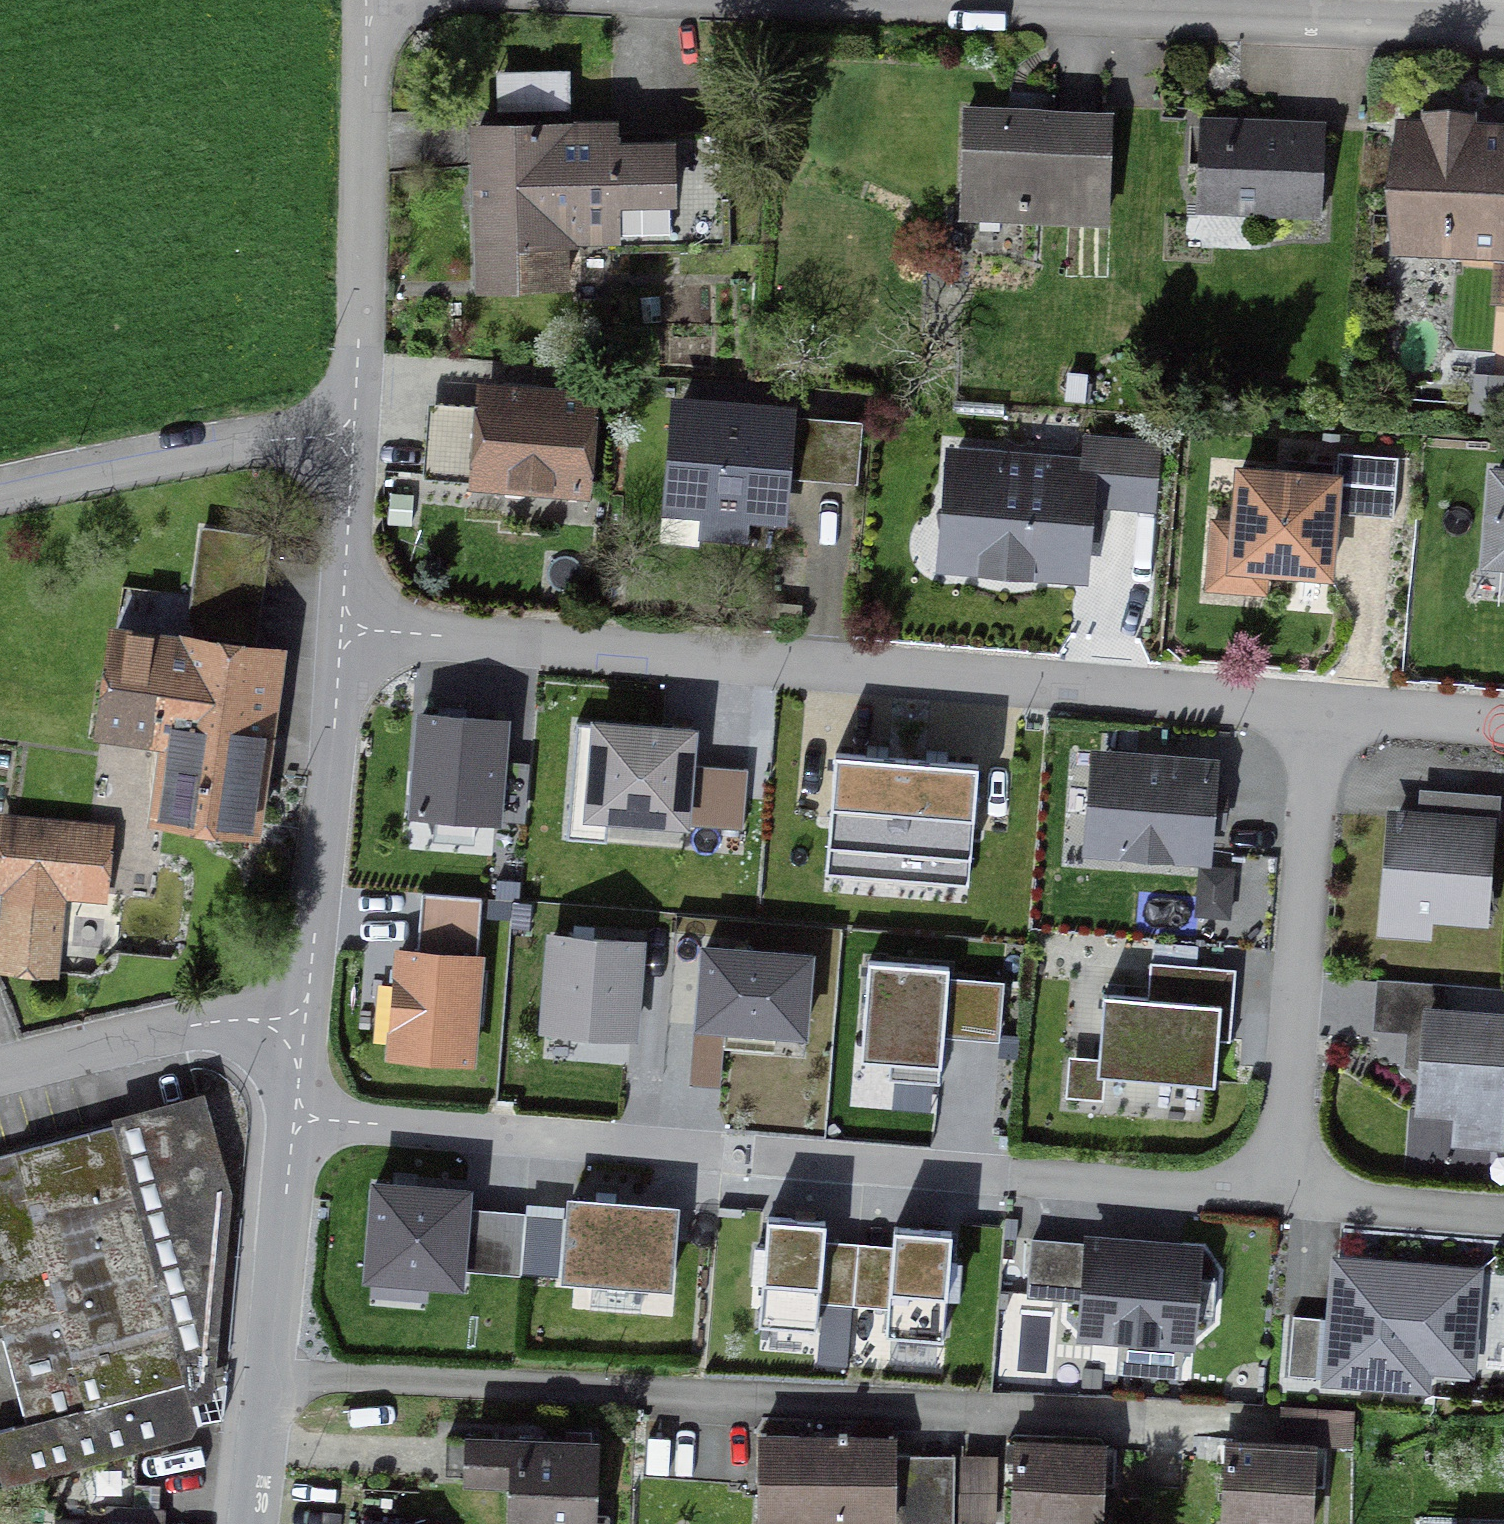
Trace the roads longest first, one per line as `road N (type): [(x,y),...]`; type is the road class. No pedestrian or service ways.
road 1 (residential): [(756,1155),(1280,1197),(1314,707)]
road 2 (residential): [(340,629),(1314,707)]
road 3 (residential): [(750,0),(1503,30)]
road 4 (residential): [(252,1523),(302,1026)]
road 5 (residential): [(349,439),(361,0)]
road 6 (residential): [(302,1026),(340,629)]
road 7 (residential): [(0,498),(193,456),(349,439)]
road 8 (residential): [(302,1026),(190,1028),(0,1074)]
road 9 (residential): [(340,629),(349,439)]
road 10 (residential): [(1314,707),(1503,722)]

